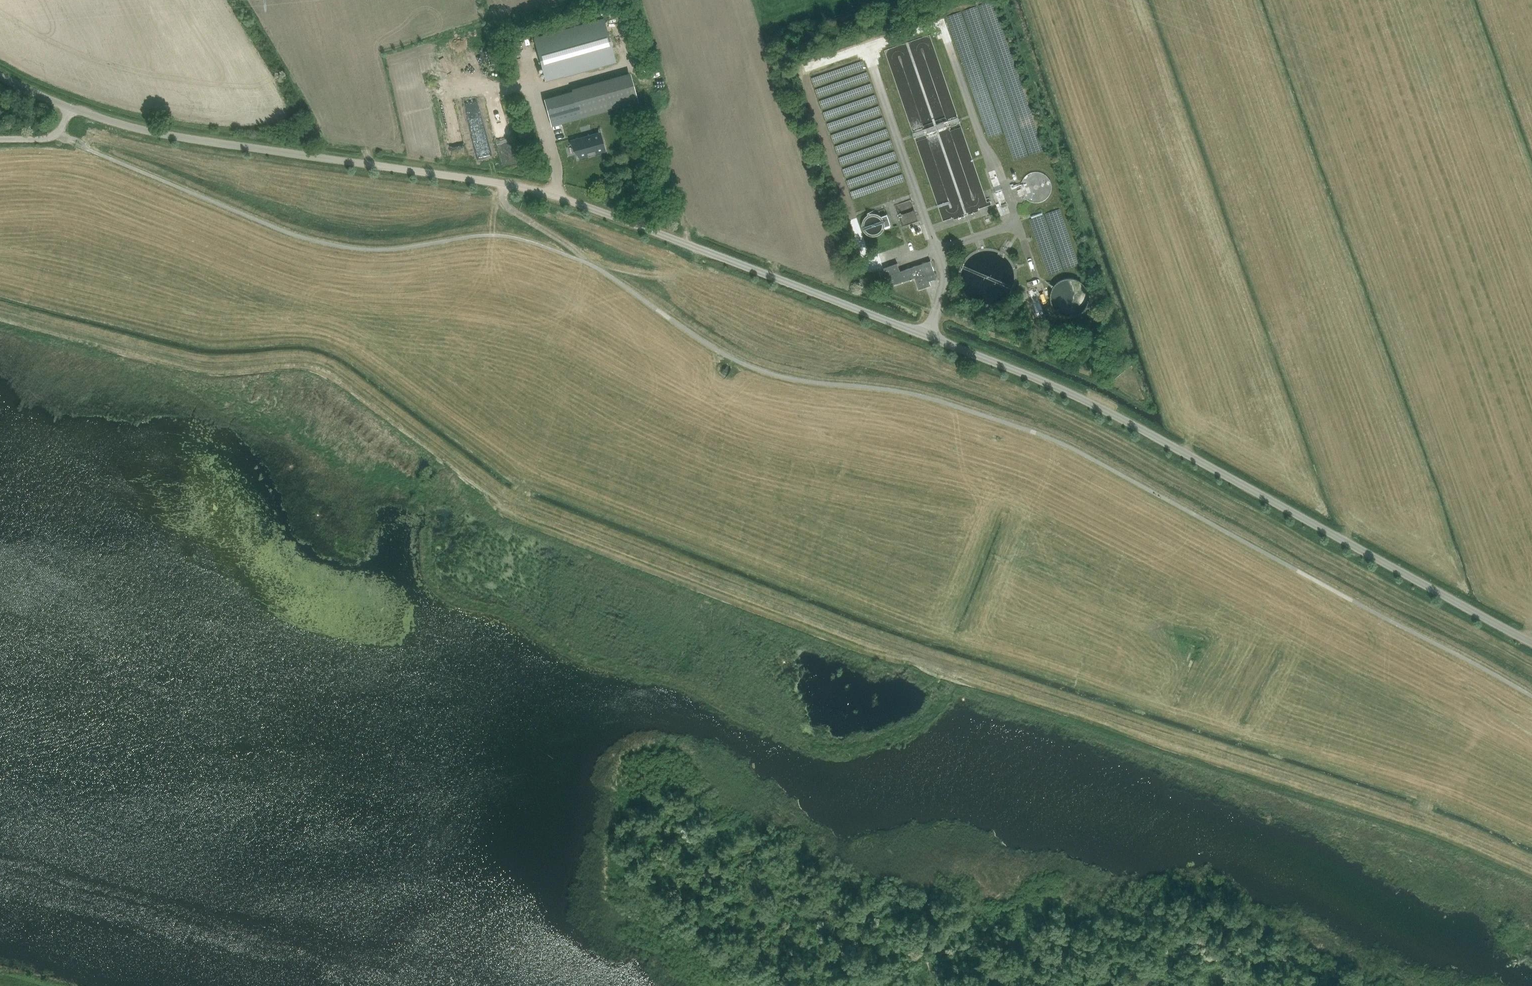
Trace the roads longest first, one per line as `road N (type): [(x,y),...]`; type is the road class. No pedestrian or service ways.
road 1 (unclassified): [(1531,645),(1069,393),(580,204),(506,185),(136,128),(0,76)]
road 2 (track): [(697,248),(690,266),(658,276),(587,263)]
road 3 (track): [(506,185),(510,211),(587,263)]

